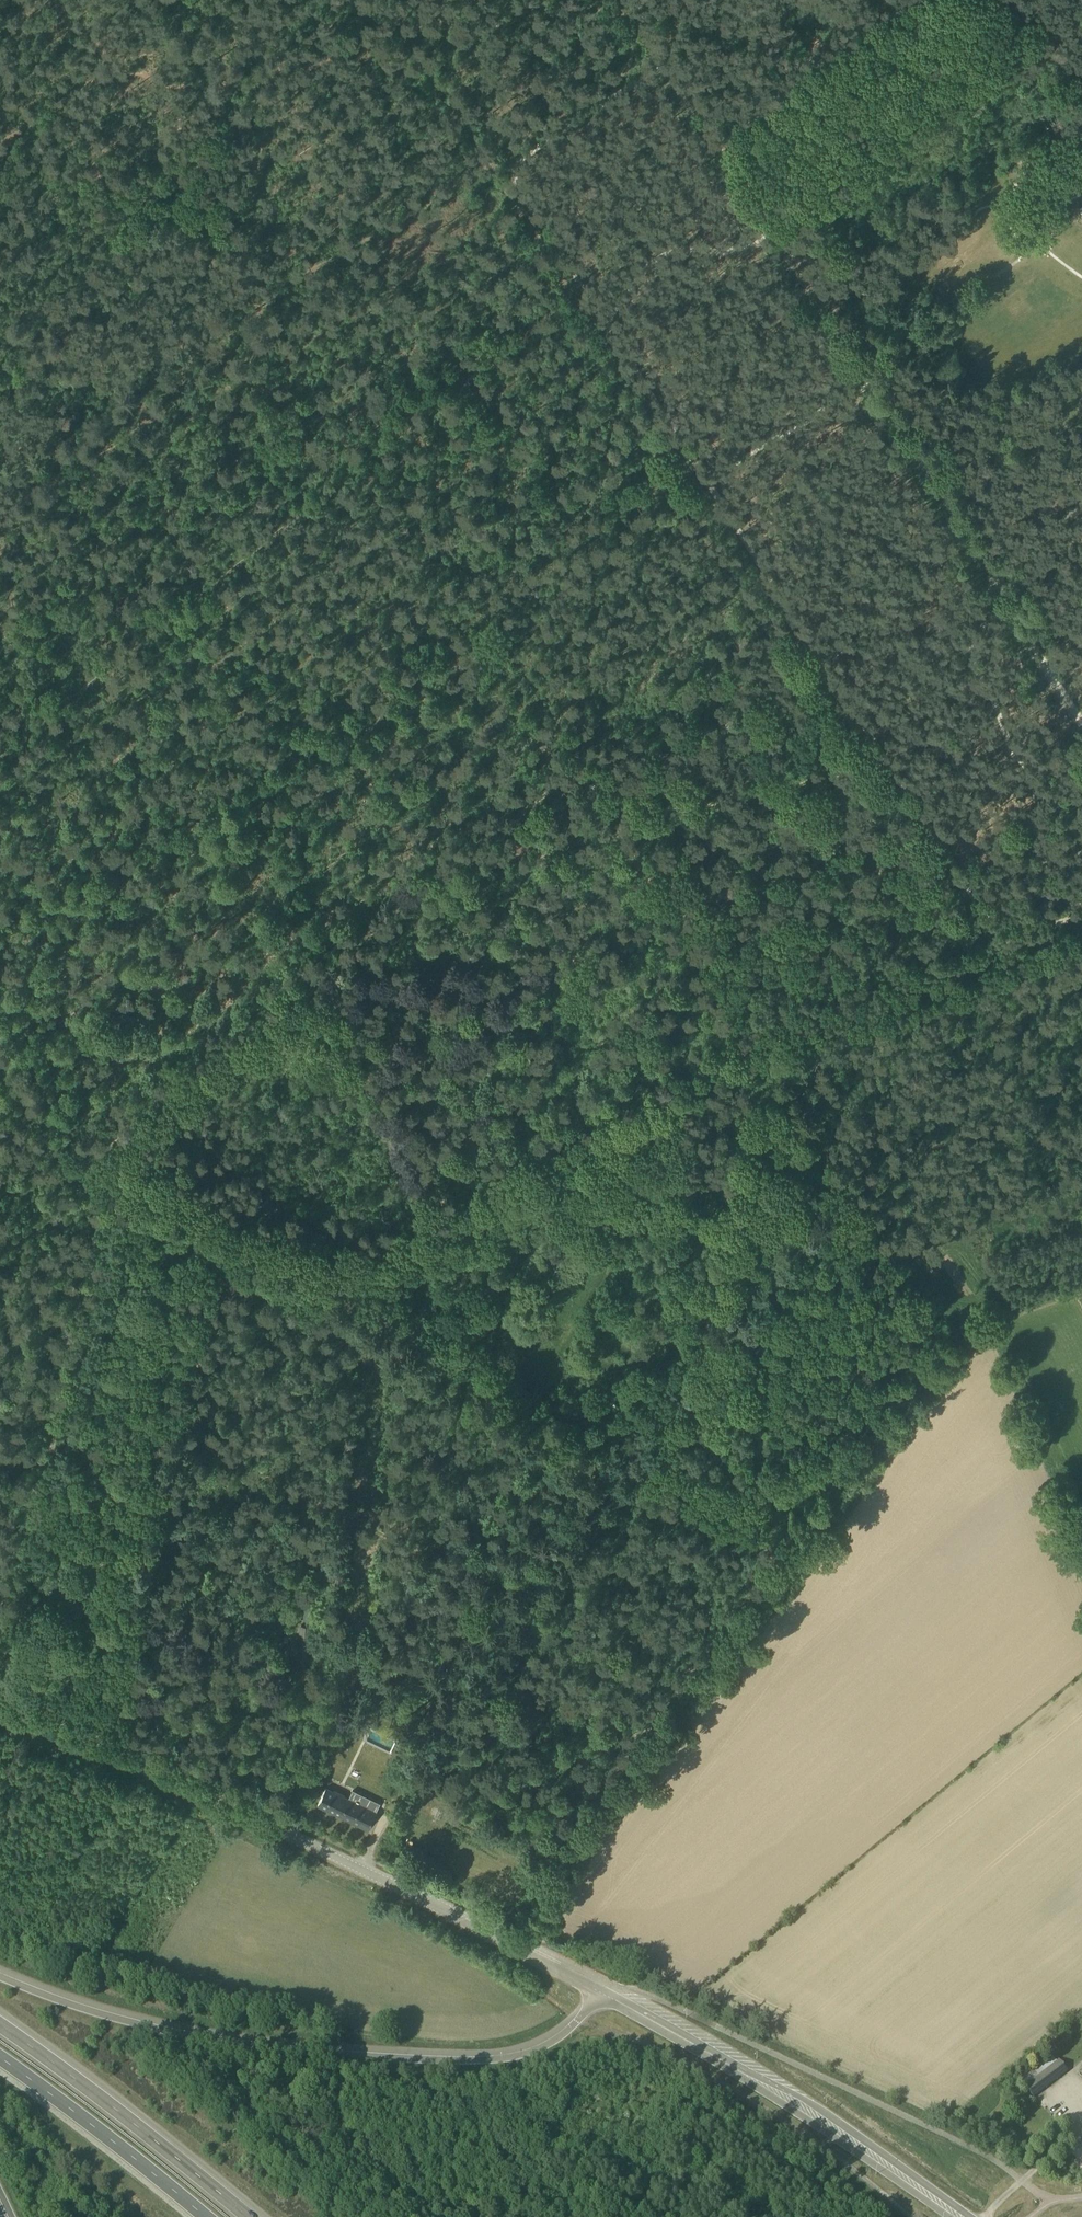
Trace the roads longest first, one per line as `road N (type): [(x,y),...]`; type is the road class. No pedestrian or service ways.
road 1 (track): [(1006,942),(707,1056),(469,1218),(344,1286),(312,1266),(225,1256),(170,1230),(138,1200)]
road 2 (unclassified): [(599,1992),(123,1754),(0,1706)]
road 3 (trunk): [(599,1992),(561,2037),(534,2052),(457,2062),(215,2041),(0,1976)]
road 4 (track): [(0,143),(184,29),(272,74),(298,68),(386,11)]
road 5 (primary): [(959,2216),(818,2118),(599,1992)]
road 6 (trunk): [(244,2216),(0,2025)]
road 7 (trunk): [(0,2060),(204,2216)]
road 8 (track): [(121,1183),(0,1014)]

